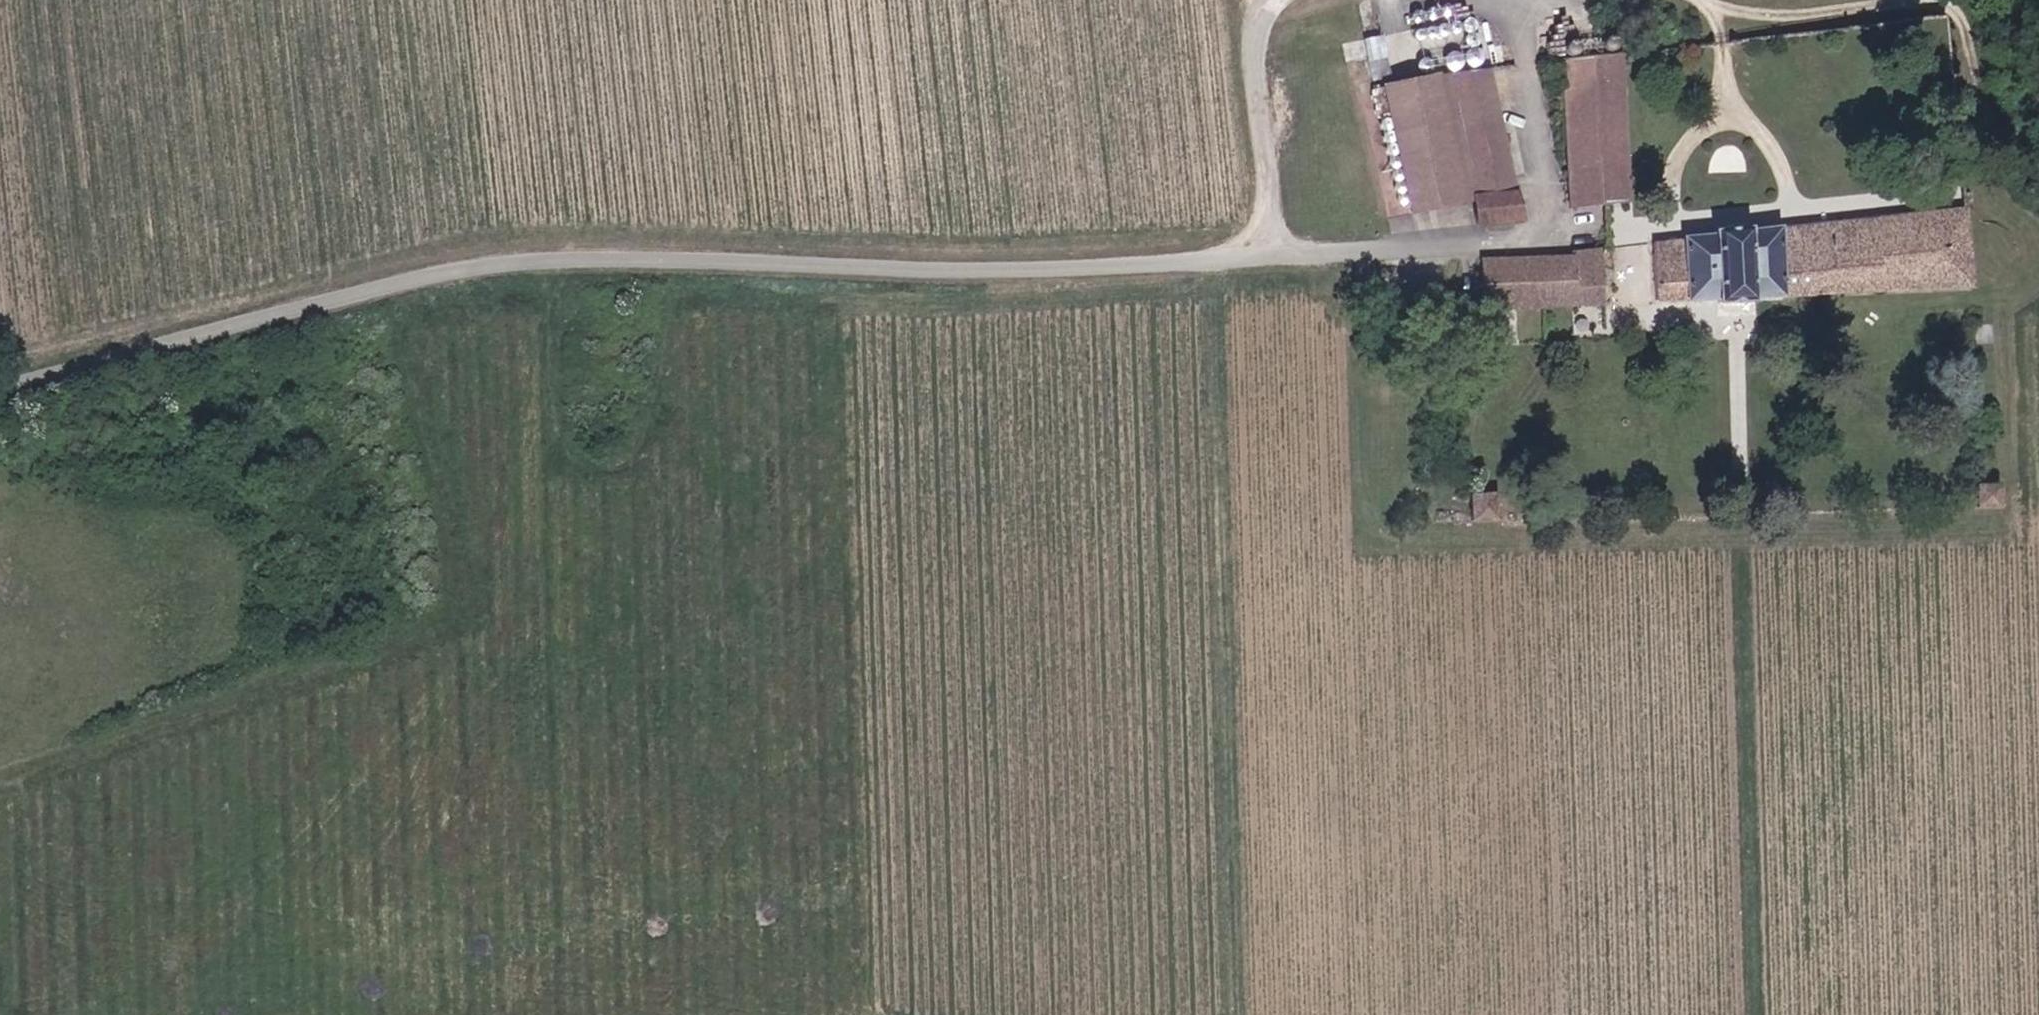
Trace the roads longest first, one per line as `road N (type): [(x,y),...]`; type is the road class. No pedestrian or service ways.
road 1 (unclassified): [(1550,232),(1104,270),(531,260),(95,363),(0,393)]
road 2 (track): [(1695,0),(1806,22),(1932,6),(1965,25),(1983,106),(2038,119)]

